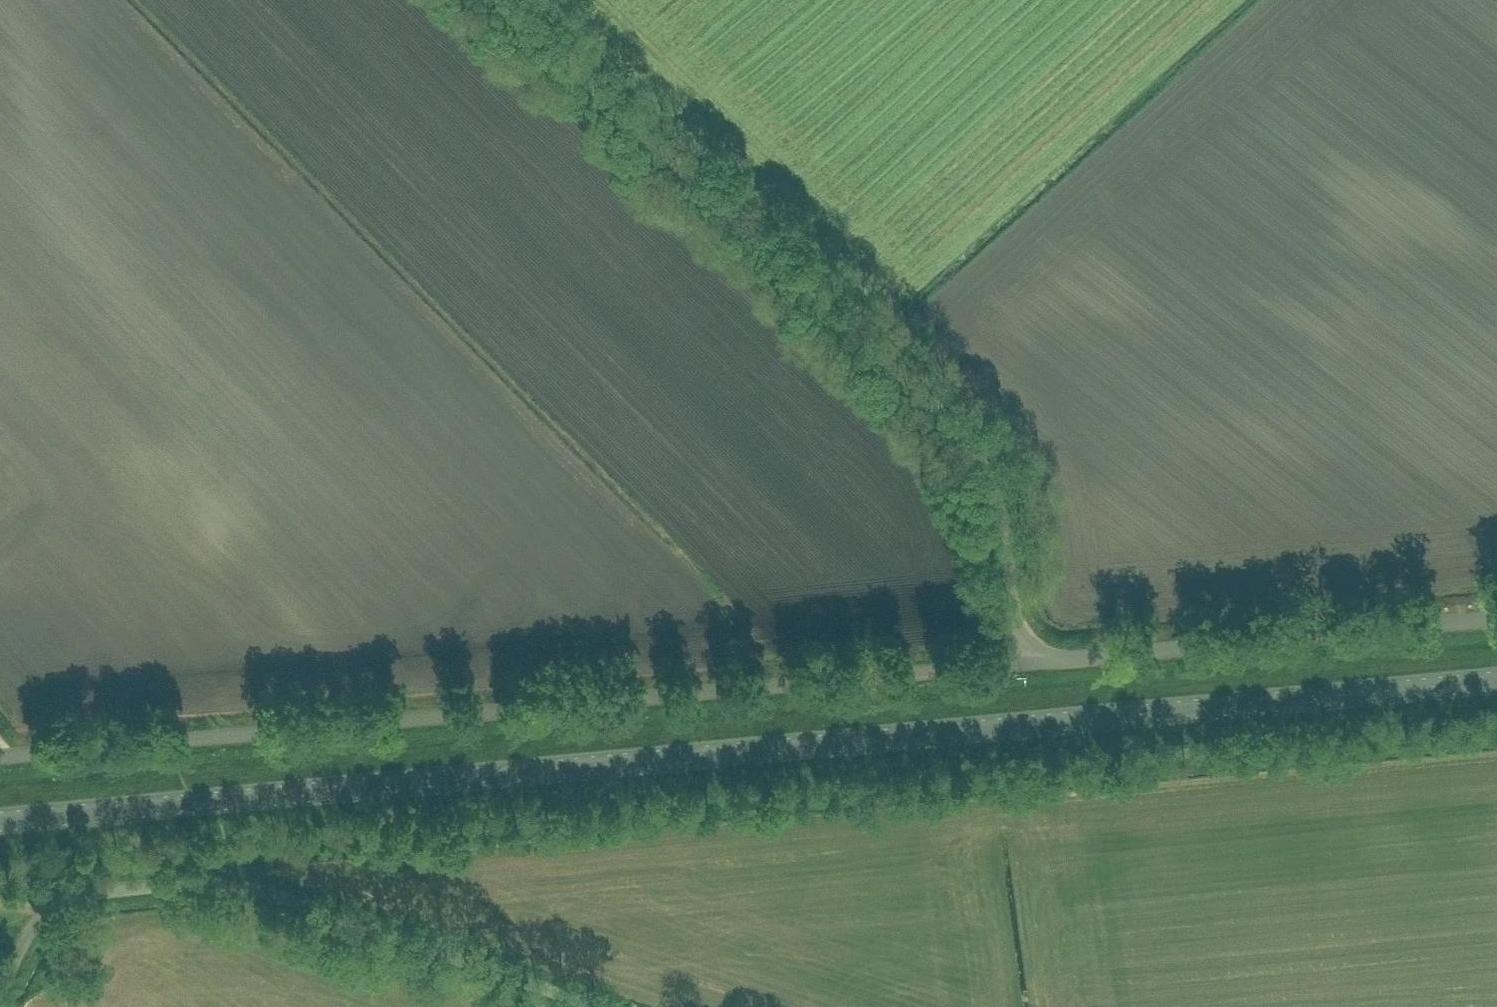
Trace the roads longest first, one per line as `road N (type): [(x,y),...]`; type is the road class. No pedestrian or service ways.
road 1 (secondary): [(1496,677),(0,819)]
road 2 (unclassified): [(0,756),(1021,662)]
road 3 (unclassified): [(1021,662),(998,509),(956,427),(503,0)]
road 4 (unclassified): [(604,1006),(235,882),(76,894),(48,907)]
road 5 (unclassified): [(1021,662),(1496,617)]

